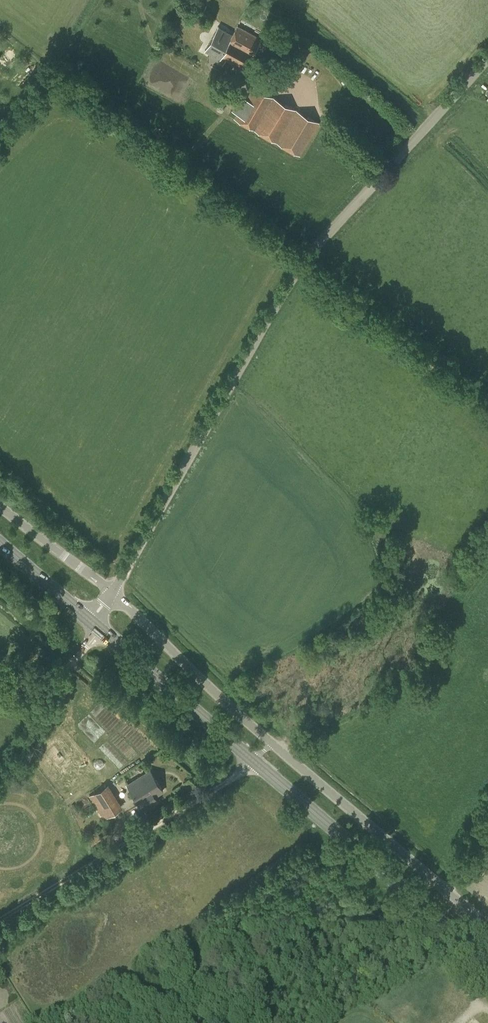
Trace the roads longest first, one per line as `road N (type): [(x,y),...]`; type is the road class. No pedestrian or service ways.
road 1 (unclassified): [(112,592),(312,251),(487,60)]
road 2 (primary): [(487,961),(254,760)]
road 3 (track): [(0,925),(254,760)]
road 4 (unclassified): [(487,925),(270,741)]
road 5 (unclassified): [(270,741),(112,592)]
road 6 (primary): [(254,760),(90,622)]
road 7 (unclassified): [(112,592),(0,506)]
road 8 (track): [(101,630),(60,673),(0,680)]

